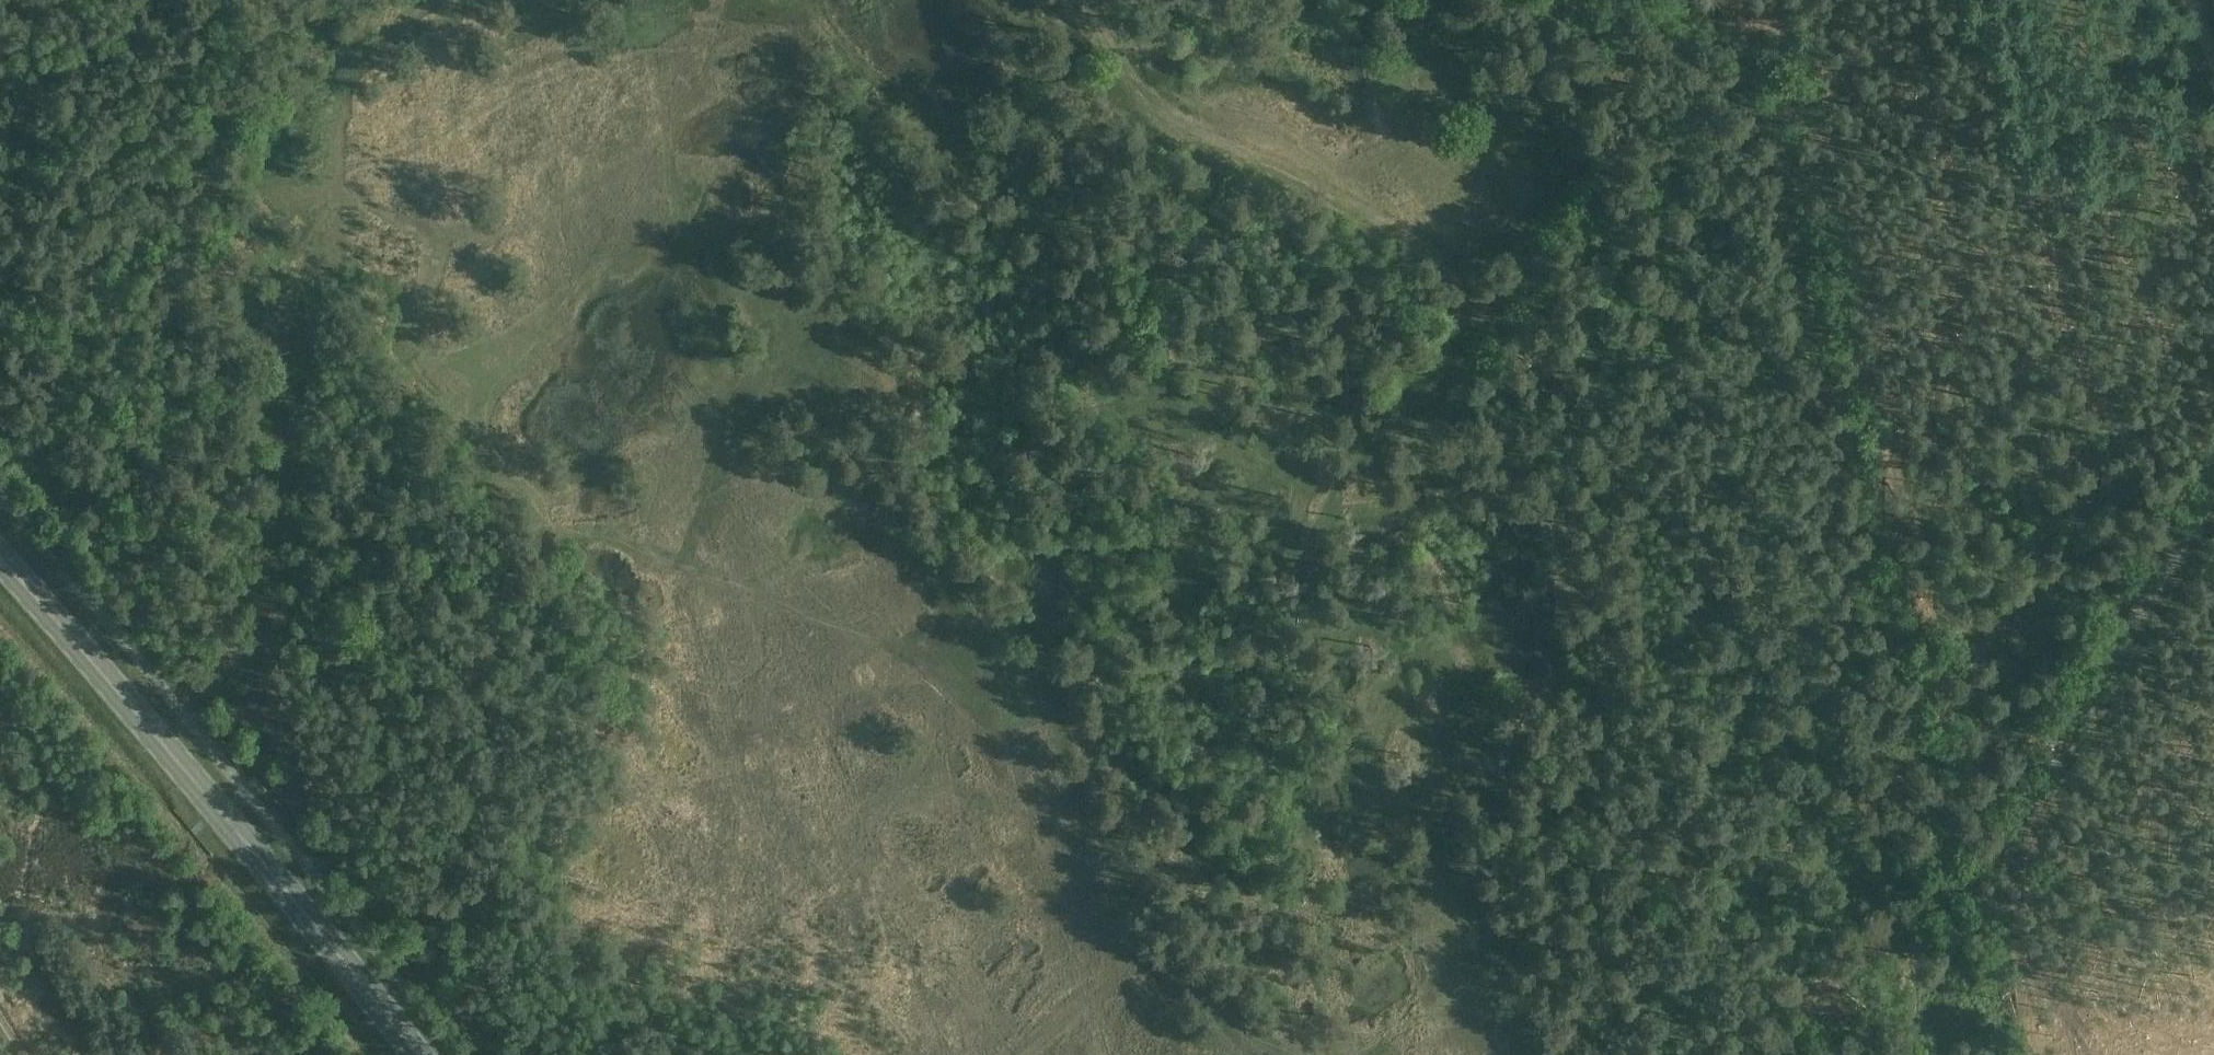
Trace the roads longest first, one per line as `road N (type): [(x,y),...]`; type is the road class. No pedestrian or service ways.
road 1 (track): [(1761,1054),(1788,1019),(2018,818),(2213,462)]
road 2 (primary): [(423,1054),(0,555)]

